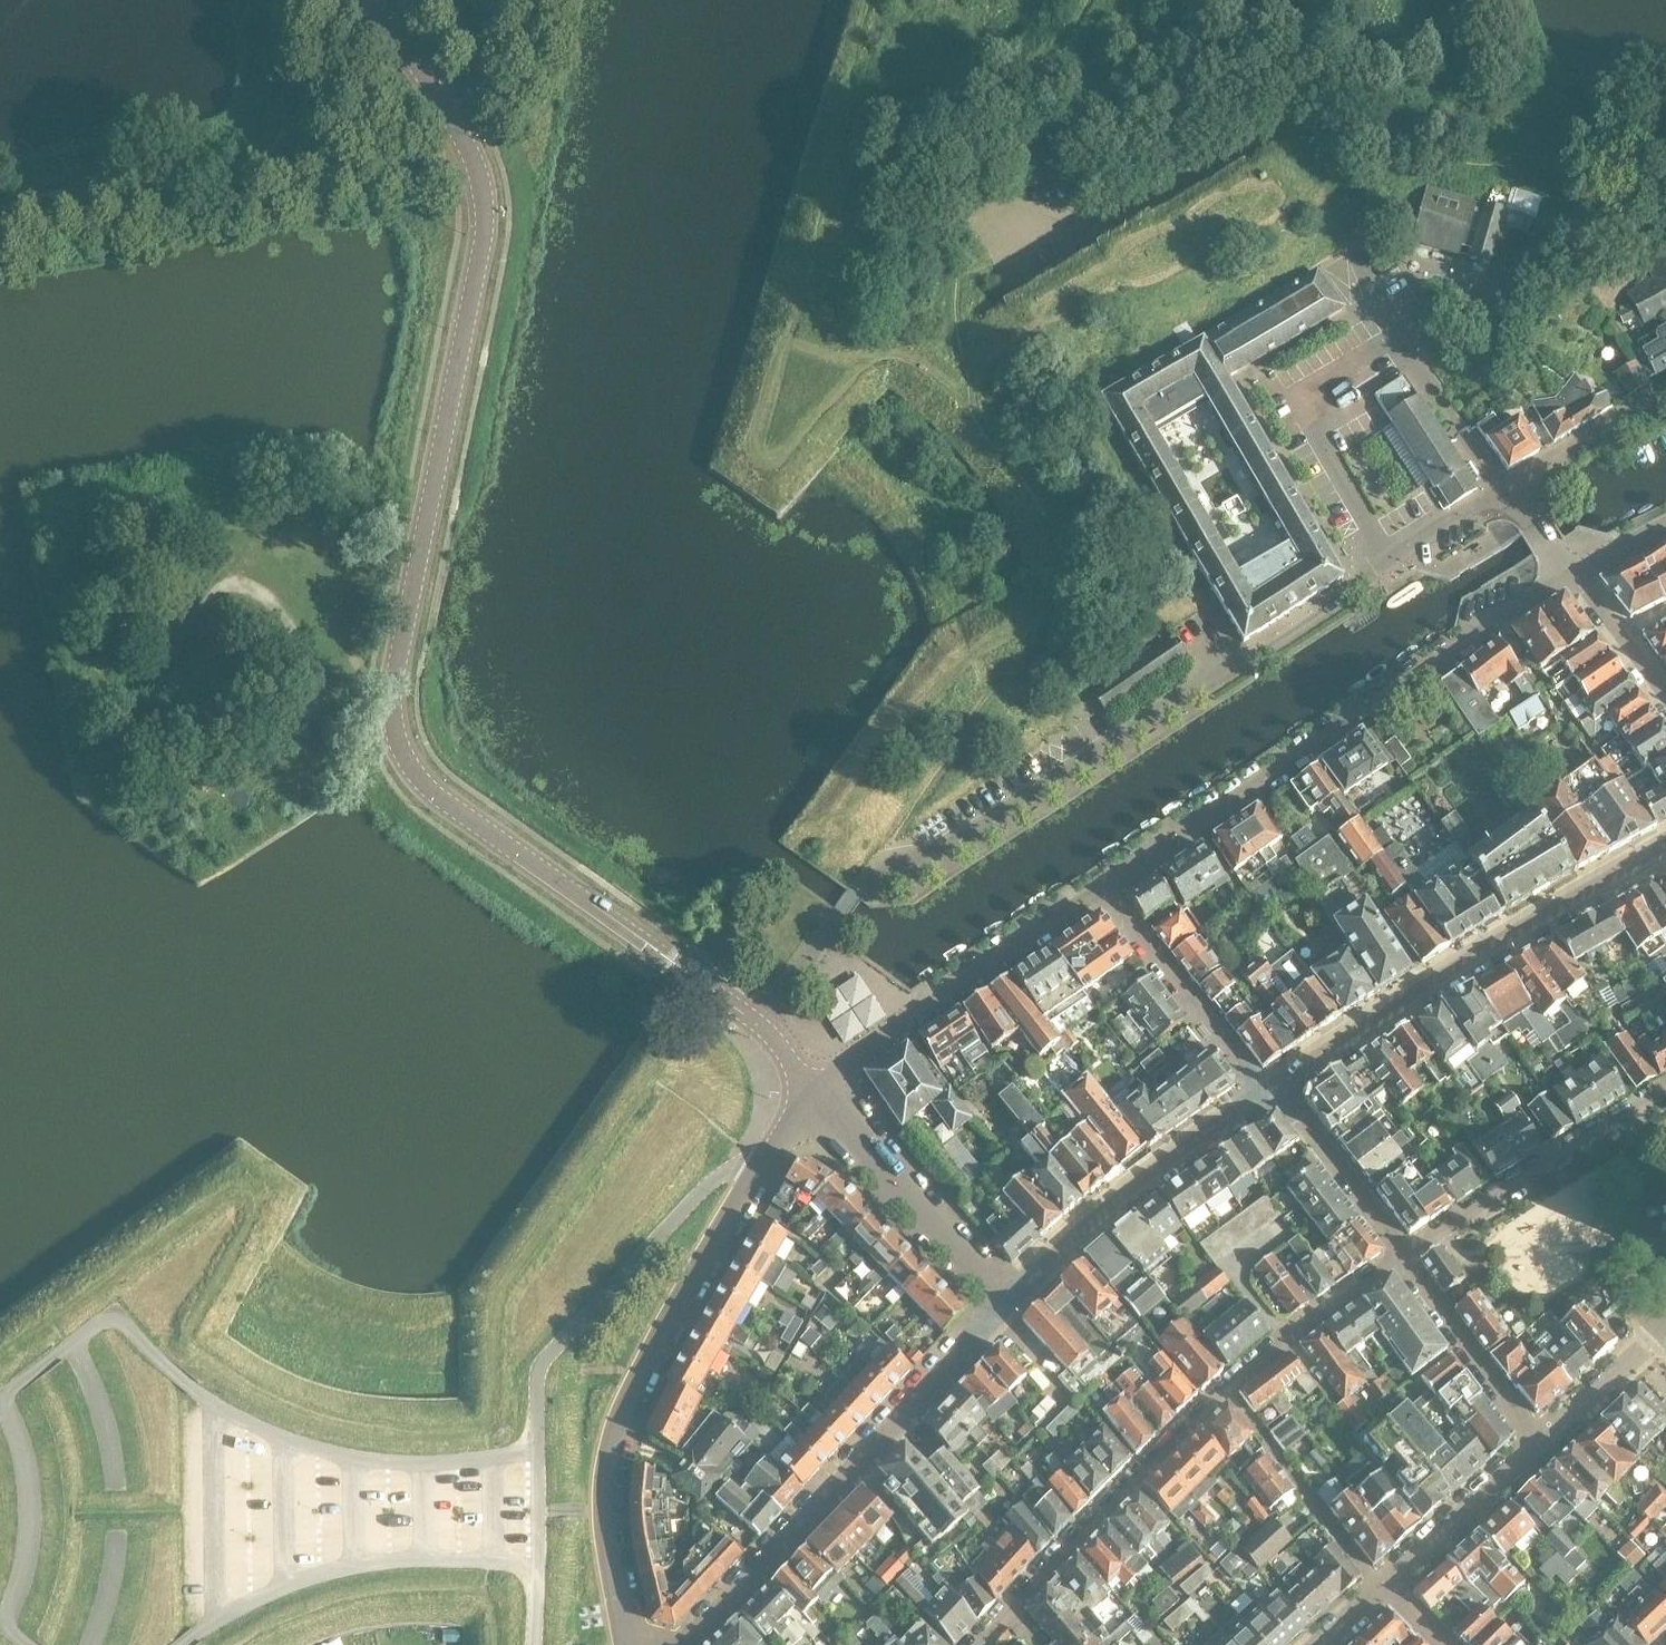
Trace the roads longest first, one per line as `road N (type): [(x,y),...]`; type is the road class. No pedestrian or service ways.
road 1 (tertiary): [(755,1020),(437,794),(411,766),(396,731),(396,662),(484,226),(476,167),(442,102)]
road 2 (residential): [(755,1020),(880,863),(934,857),(1499,492)]
road 3 (residential): [(1060,228),(1085,230),(1251,139),(1304,139),(1330,155),(1348,180),(1356,254),(1374,298),(1499,492)]
road 4 (tertiary): [(628,1644),(606,1514),(607,1466),(623,1418),(762,1159),(813,1087)]
road 5 (residential): [(1103,890),(1570,573)]
road 6 (residential): [(678,1644),(742,1588),(1005,1297)]
road 7 (tertiary): [(1271,1089),(1665,852)]
road 8 (residential): [(1103,890),(813,1087)]
road 9 (tertiary): [(1005,1297),(1271,1089)]
road 10 (residential): [(1404,1257),(1665,1096)]
road 11 (tertiary): [(1005,1297),(813,1087)]
road 12 (residential): [(1271,1089),(1103,890)]
road 13 (residential): [(1380,1589),(1224,1391)]
road 14 (residential): [(1539,1437),(1404,1257)]
road 15 (residential): [(1380,1589),(1539,1437)]
road 16 (residential): [(1404,1257),(1271,1089)]
road 17 (residential): [(1144,1467),(998,1615)]
road 18 (residential): [(1499,492),(1665,388)]
road 19 (residential): [(1288,1342),(1404,1257)]
road 20 (residential): [(1539,1437),(1641,1349)]
road 21 (tertiary): [(442,102),(362,0)]
road 22 (unclassified): [(507,0),(474,73),(442,102)]

